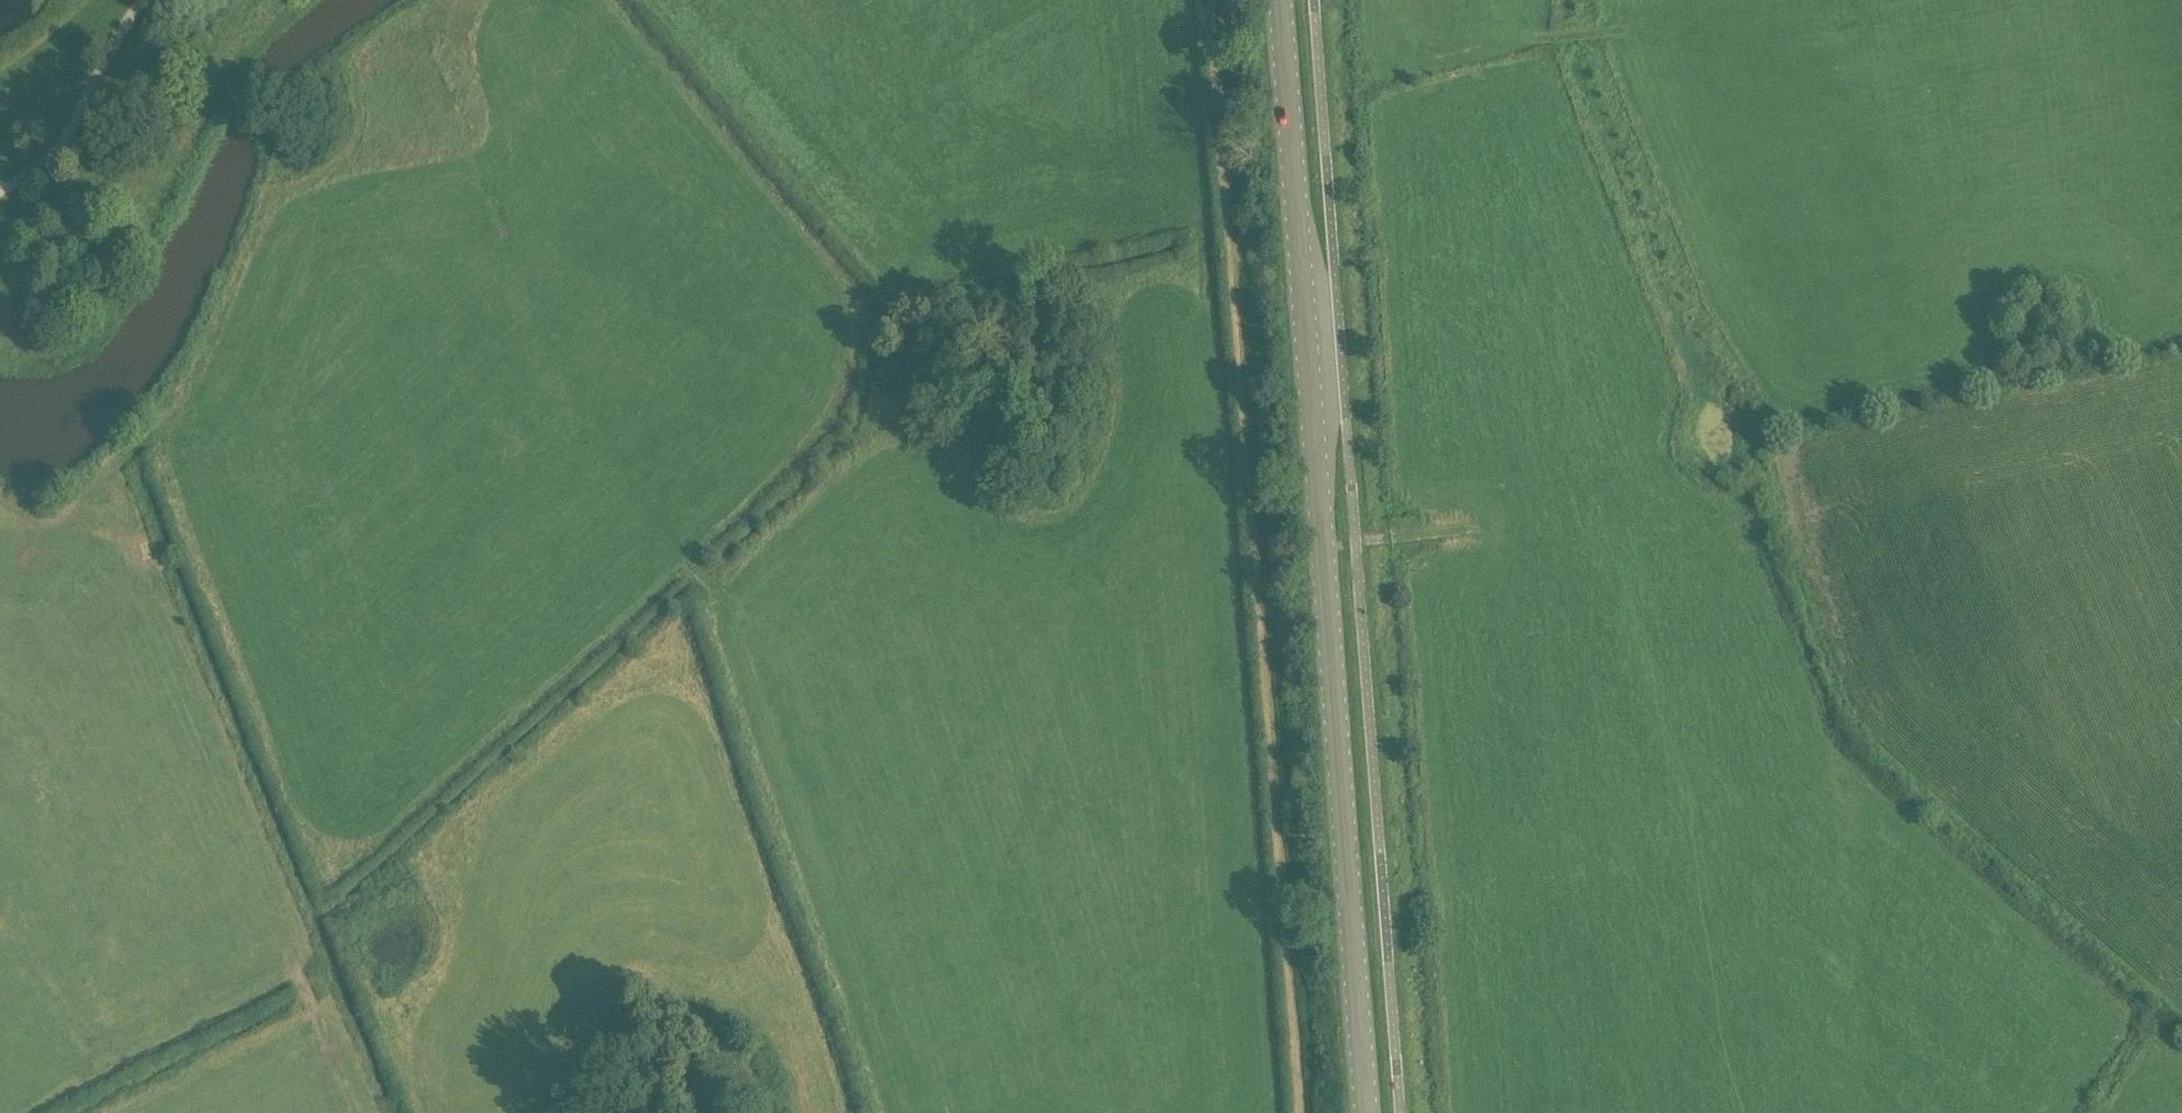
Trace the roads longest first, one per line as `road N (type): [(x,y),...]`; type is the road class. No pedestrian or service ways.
road 1 (tertiary): [(1368,1112),(1283,0)]

